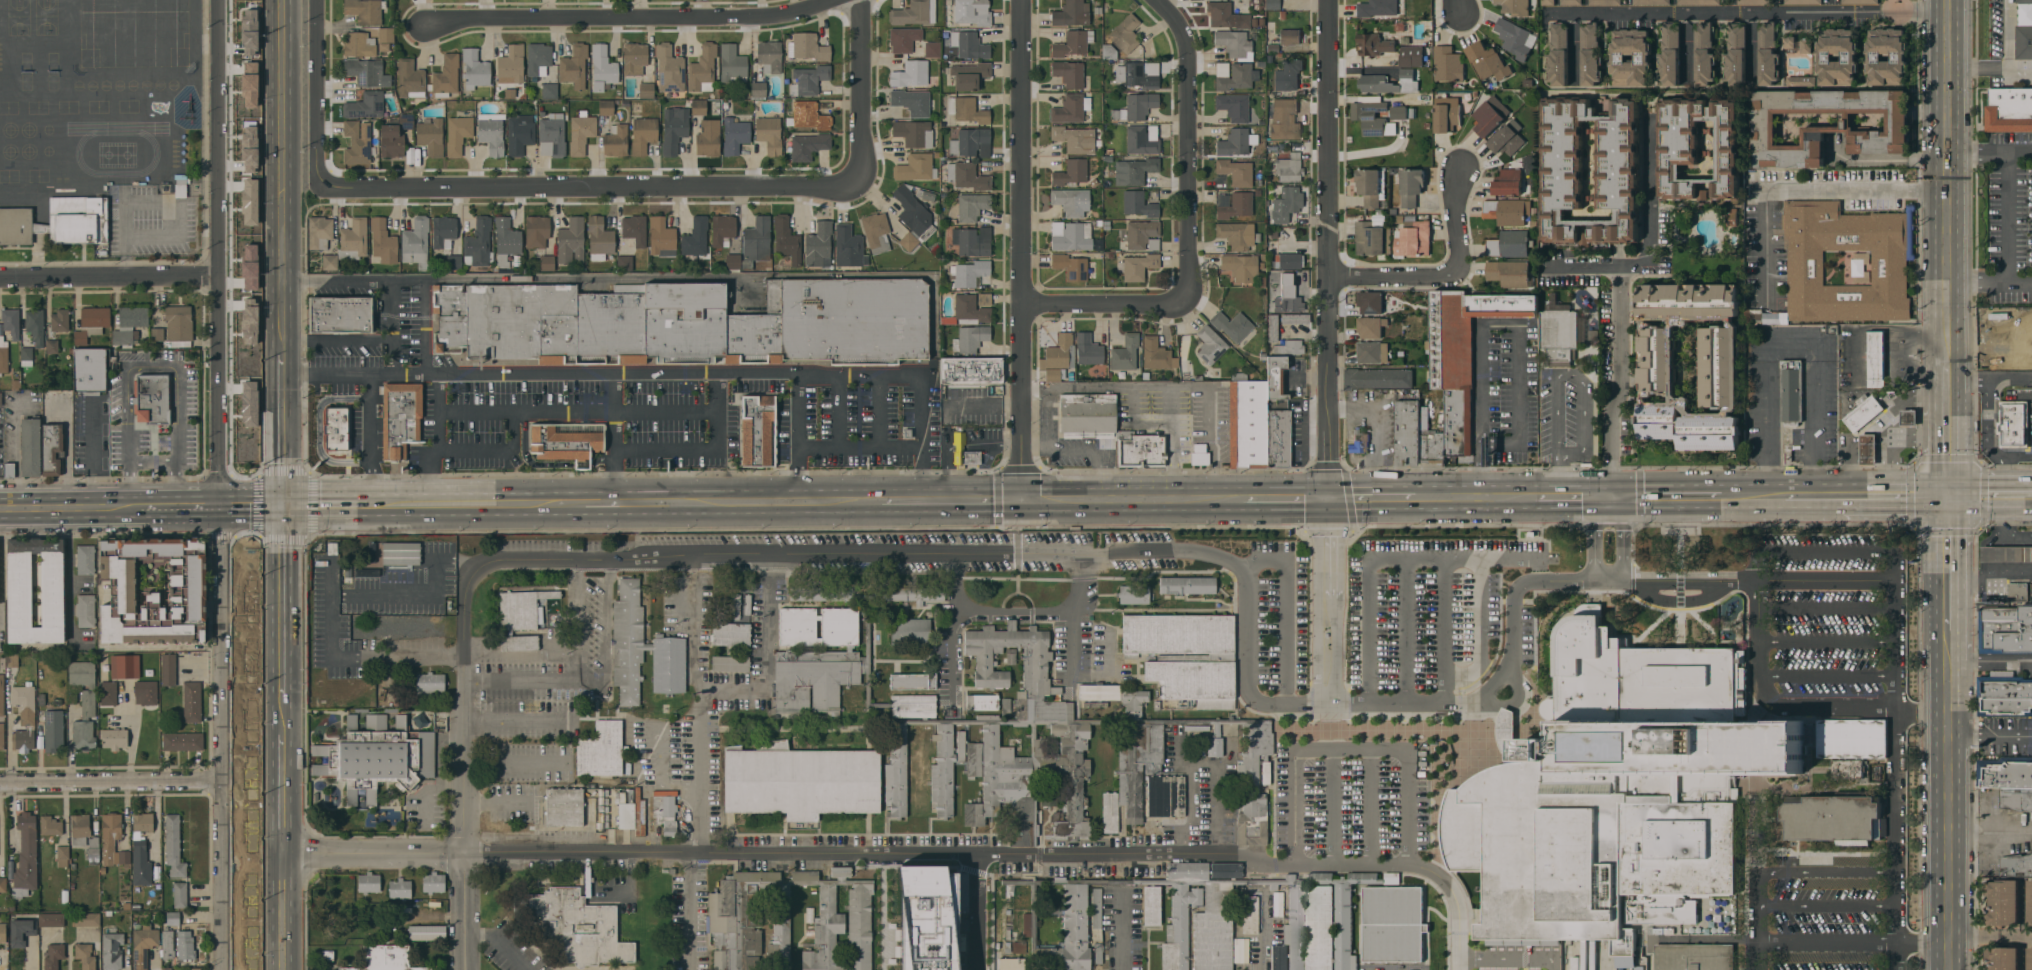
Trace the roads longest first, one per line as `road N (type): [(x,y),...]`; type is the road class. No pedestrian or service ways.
road 1 (residential): [(282,855),(1247,855),(1269,863),(1410,863),(1451,887),(1460,969)]
road 2 (residential): [(218,0),(224,969)]
road 3 (residential): [(864,184),(332,187)]
road 4 (residential): [(1029,0),(1024,499)]
road 5 (residential): [(1330,0),(1329,497)]
road 6 (residential): [(848,0),(766,18),(423,22)]
road 7 (secondary): [(435,503),(799,500)]
road 8 (primary): [(281,0),(282,360)]
road 9 (primary): [(1947,15),(1946,365)]
road 10 (primary): [(1948,630),(1950,969)]
road 11 (residential): [(1159,0),(1189,32),(1183,303)]
road 12 (residential): [(1332,274),(1461,277),(1461,167)]
road 13 (residential): [(222,780),(0,782)]
road 14 (secondary): [(219,506),(0,509)]
road 15 (residential): [(217,277),(0,279)]
road 16 (residential): [(1328,702),(1329,497)]
road 17 (residential): [(316,0),(317,167),(332,187)]
road 18 (primary): [(284,694),(285,505)]
road 19 (residential): [(862,0),(864,184)]
road 20 (residential): [(1183,303),(1022,302)]
road 21 (secondary): [(285,505),(435,503)]
road 22 (primary): [(282,360),(285,505)]
road 23 (secondary): [(886,500),(1024,499)]
road 24 (primary): [(1946,495),(1948,630)]
road 25 (primary): [(1946,365),(1946,495)]
road 26 (primary): [(282,855),(284,734)]

